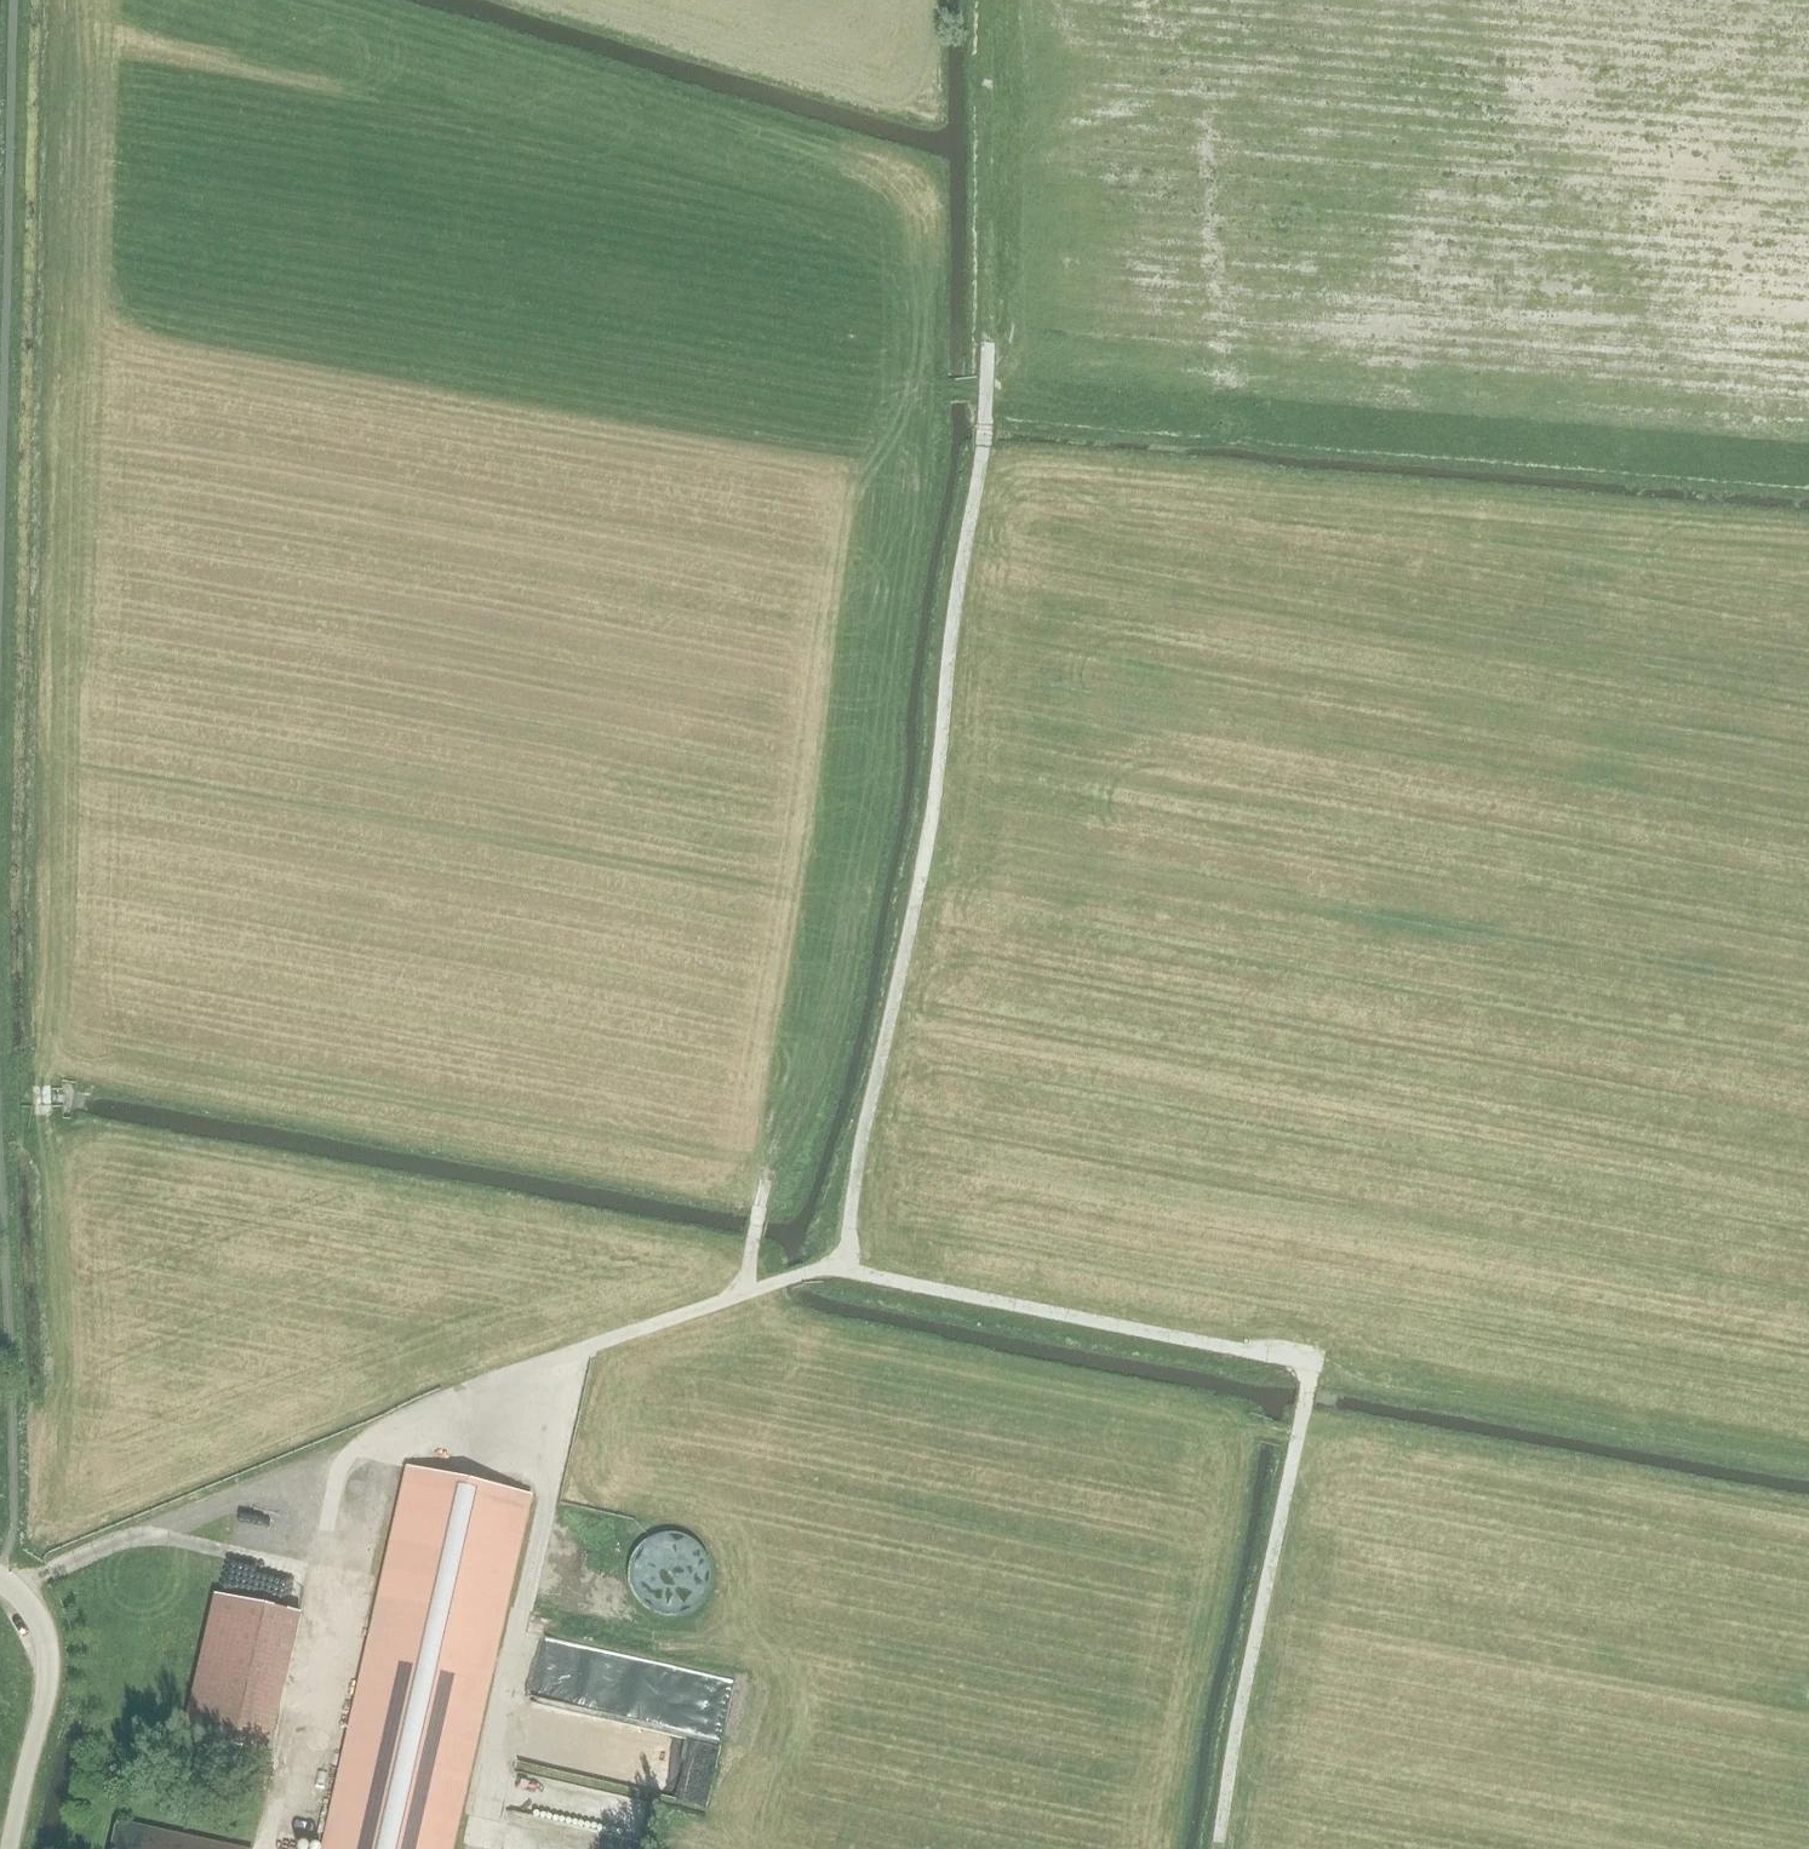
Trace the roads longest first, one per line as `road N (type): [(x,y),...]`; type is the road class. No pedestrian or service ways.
road 1 (tertiary): [(9,1848),(40,1720),(48,1641),(31,1599),(0,1579)]

